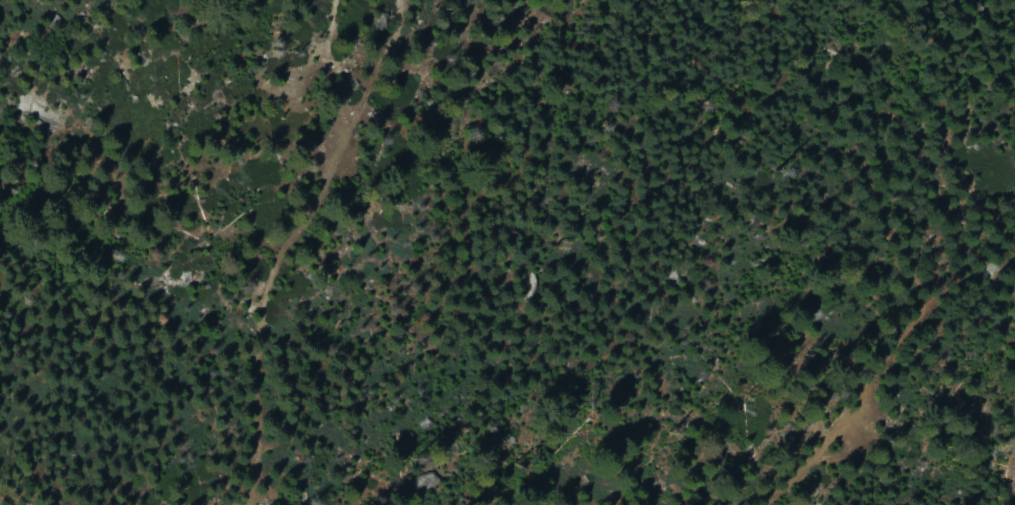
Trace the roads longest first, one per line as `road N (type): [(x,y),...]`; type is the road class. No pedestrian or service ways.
road 1 (track): [(228,504),(232,315),(292,119),(298,0)]
road 2 (track): [(764,504),(862,403)]

